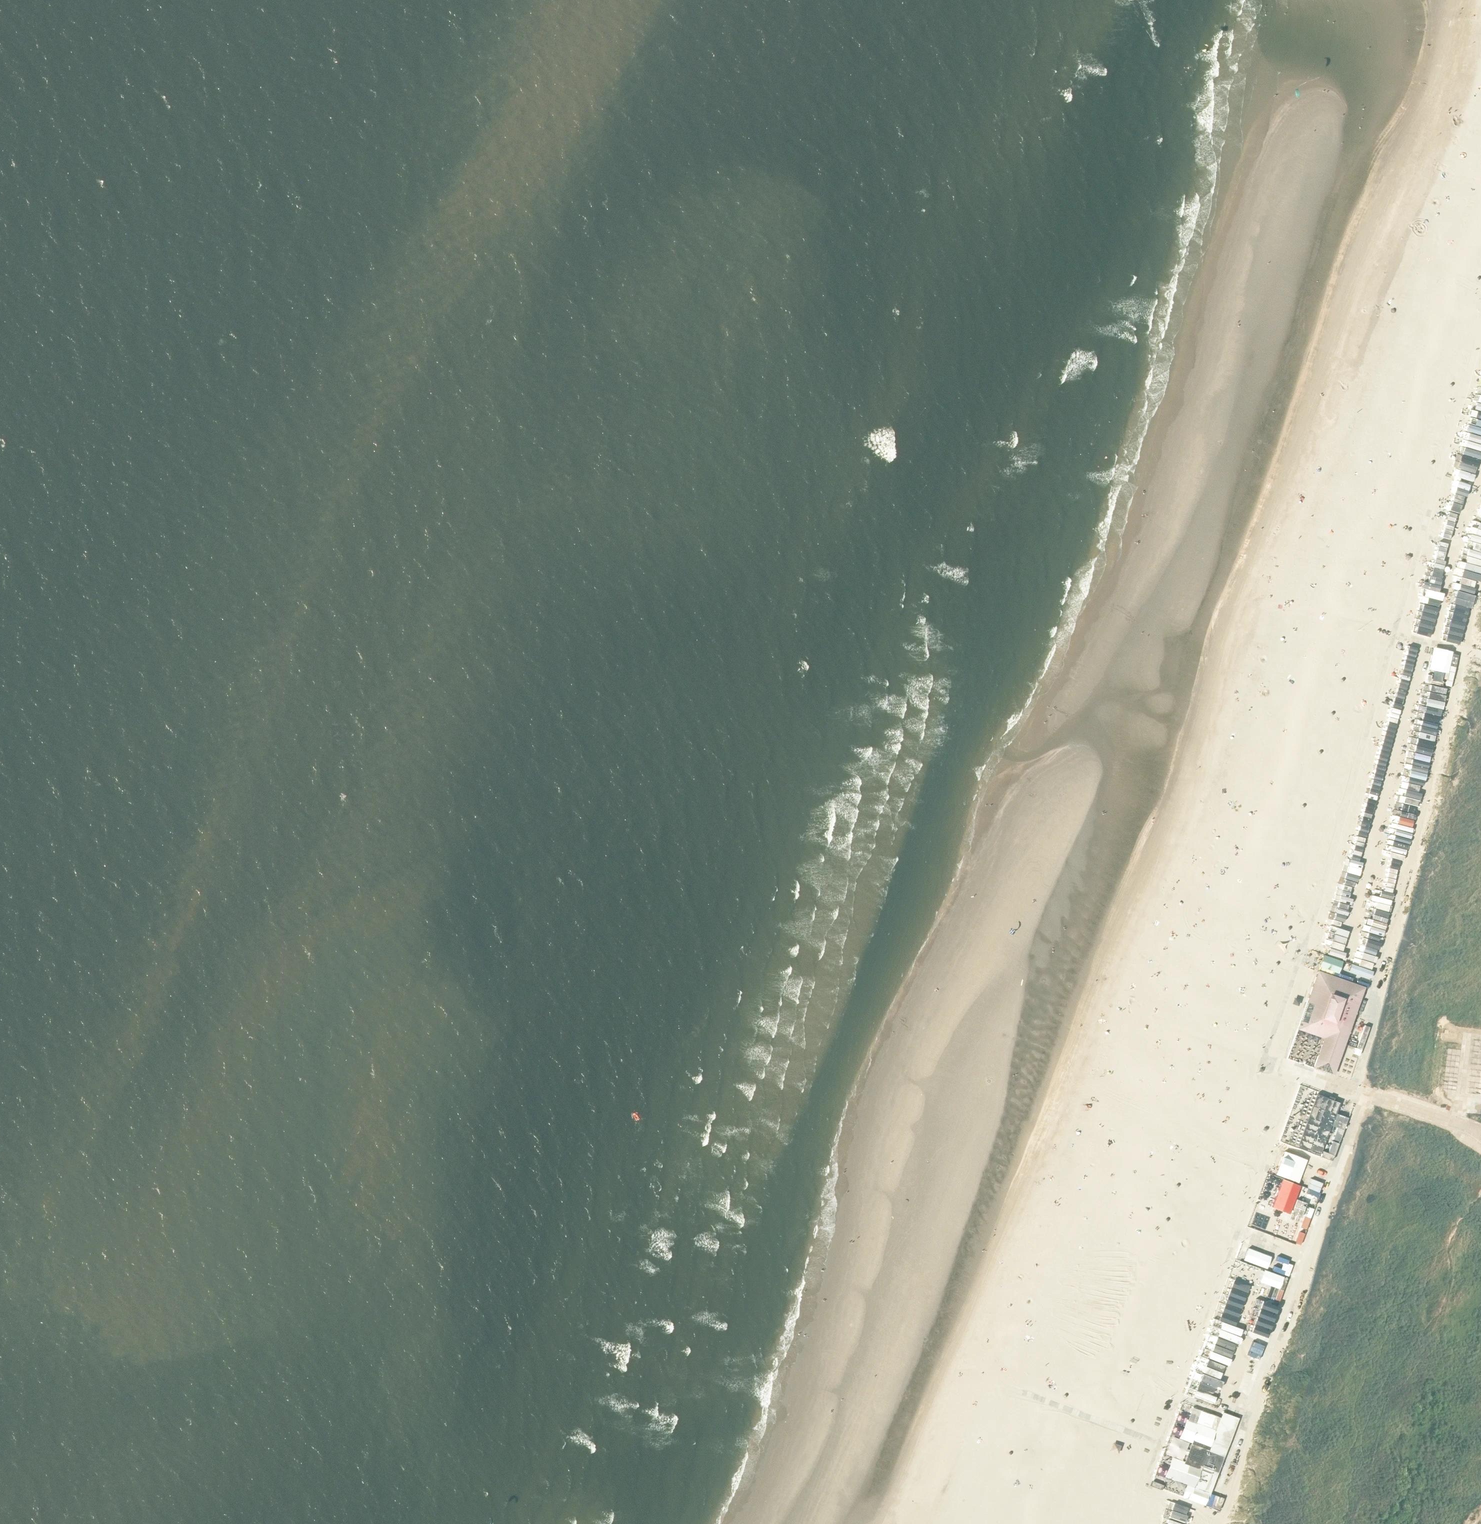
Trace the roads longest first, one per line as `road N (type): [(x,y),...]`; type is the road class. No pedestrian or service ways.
road 1 (track): [(1366,1091),(1209,1523)]
road 2 (track): [(1300,1066),(1147,1484)]
road 3 (track): [(1168,1447),(1032,1395)]

